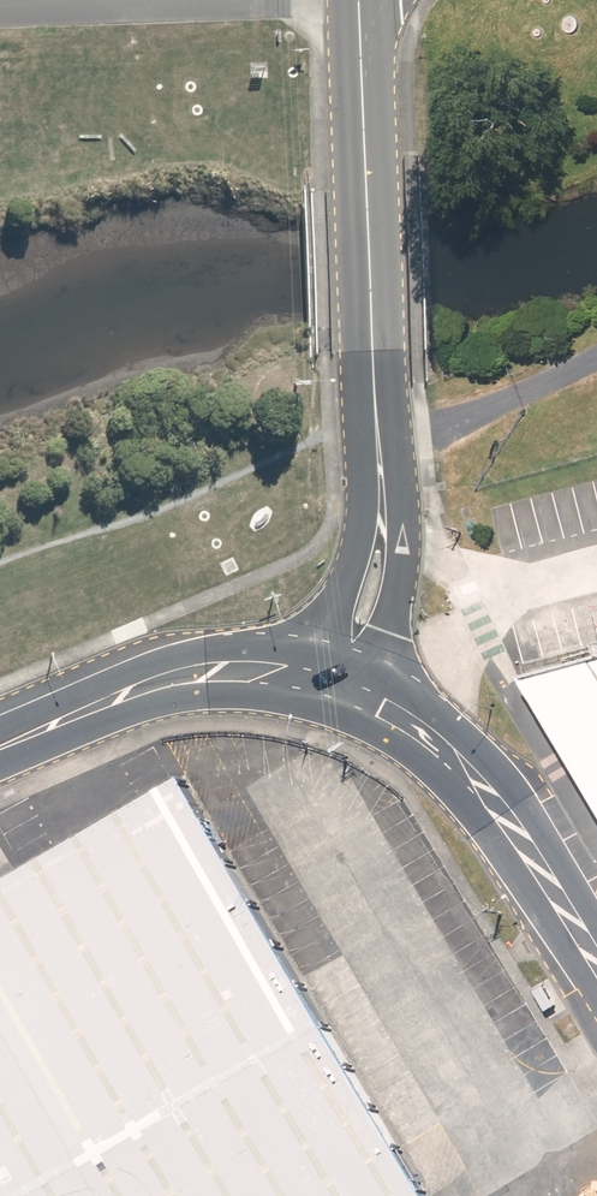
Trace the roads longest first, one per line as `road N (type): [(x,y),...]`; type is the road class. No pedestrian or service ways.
road 1 (unclassified): [(329,685),(365,621),(378,530),(367,214)]
road 2 (secondary): [(329,685),(375,705),(455,764),(491,802),(596,967)]
road 3 (secondary): [(0,749),(117,699),(205,674),(269,672),(329,685)]
road 4 (residential): [(358,0),(367,214)]

